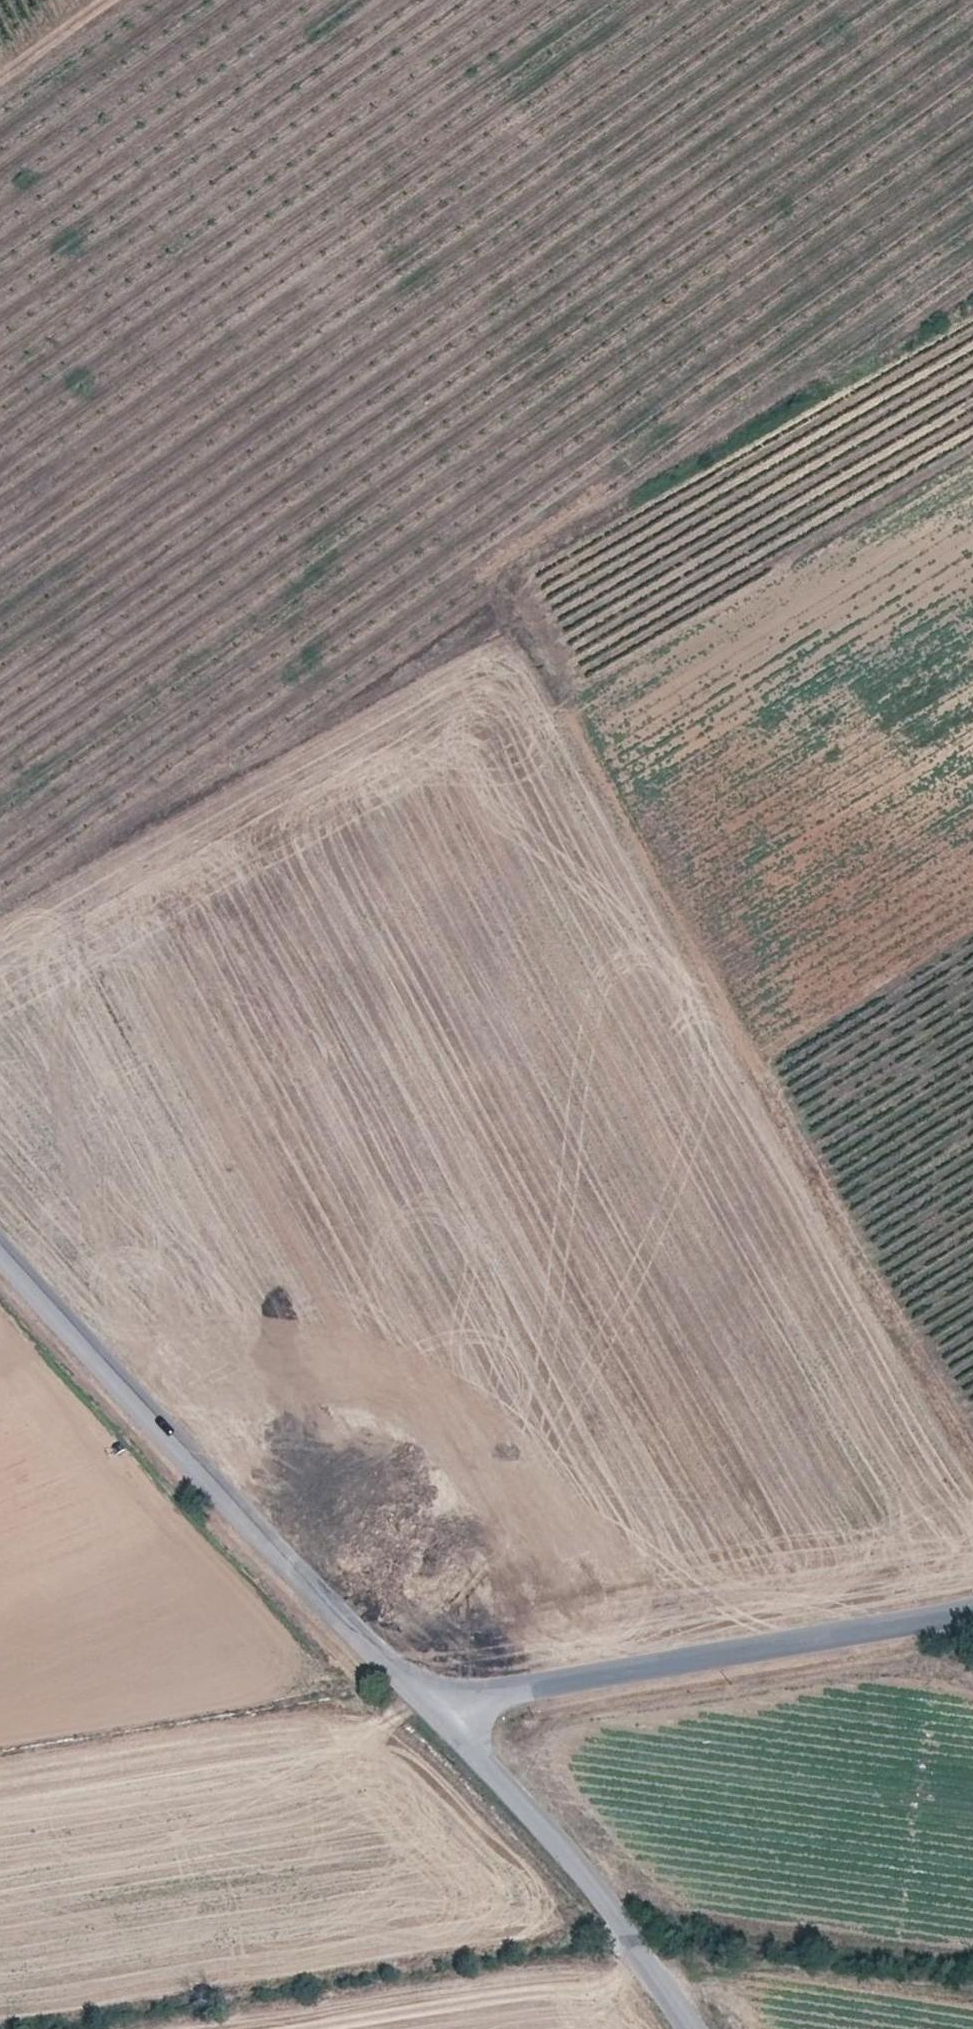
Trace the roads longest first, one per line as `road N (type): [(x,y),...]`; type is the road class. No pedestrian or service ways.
road 1 (unclassified): [(441,1711),(292,1573),(0,1254)]
road 2 (unclassified): [(972,1616),(502,1691),(441,1711)]
road 3 (unclassified): [(692,2028),(598,1891),(441,1711)]

